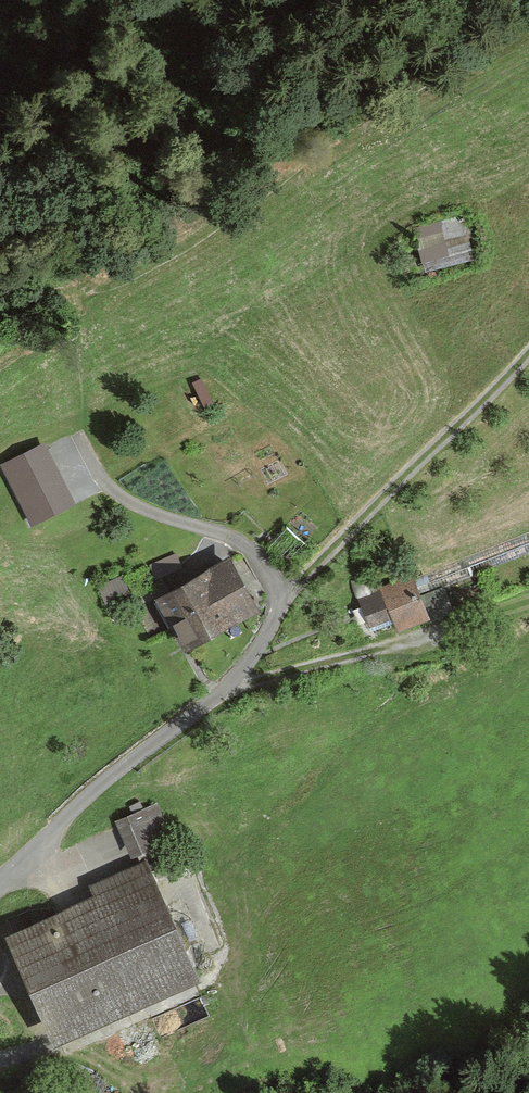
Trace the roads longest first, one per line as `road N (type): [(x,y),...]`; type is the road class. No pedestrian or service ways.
road 1 (residential): [(283,599),(245,665),(97,785),(0,878)]
road 2 (track): [(528,352),(283,599)]
road 3 (track): [(83,432),(110,490),(243,544),(283,599)]

